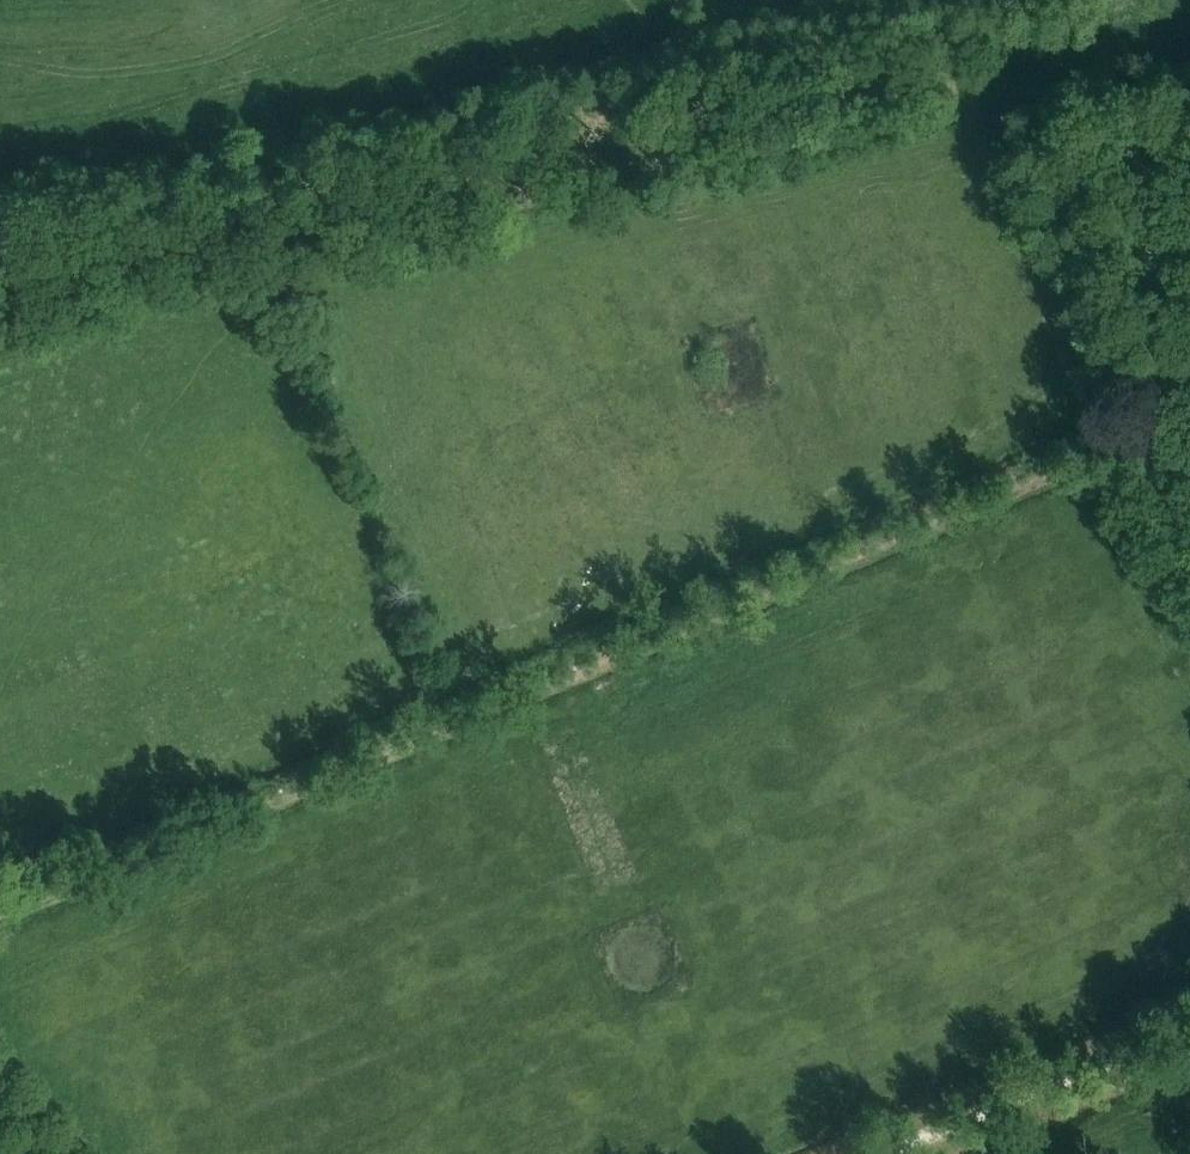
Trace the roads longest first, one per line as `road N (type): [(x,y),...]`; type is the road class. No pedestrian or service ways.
road 1 (track): [(879,1153),(1189,1033)]

